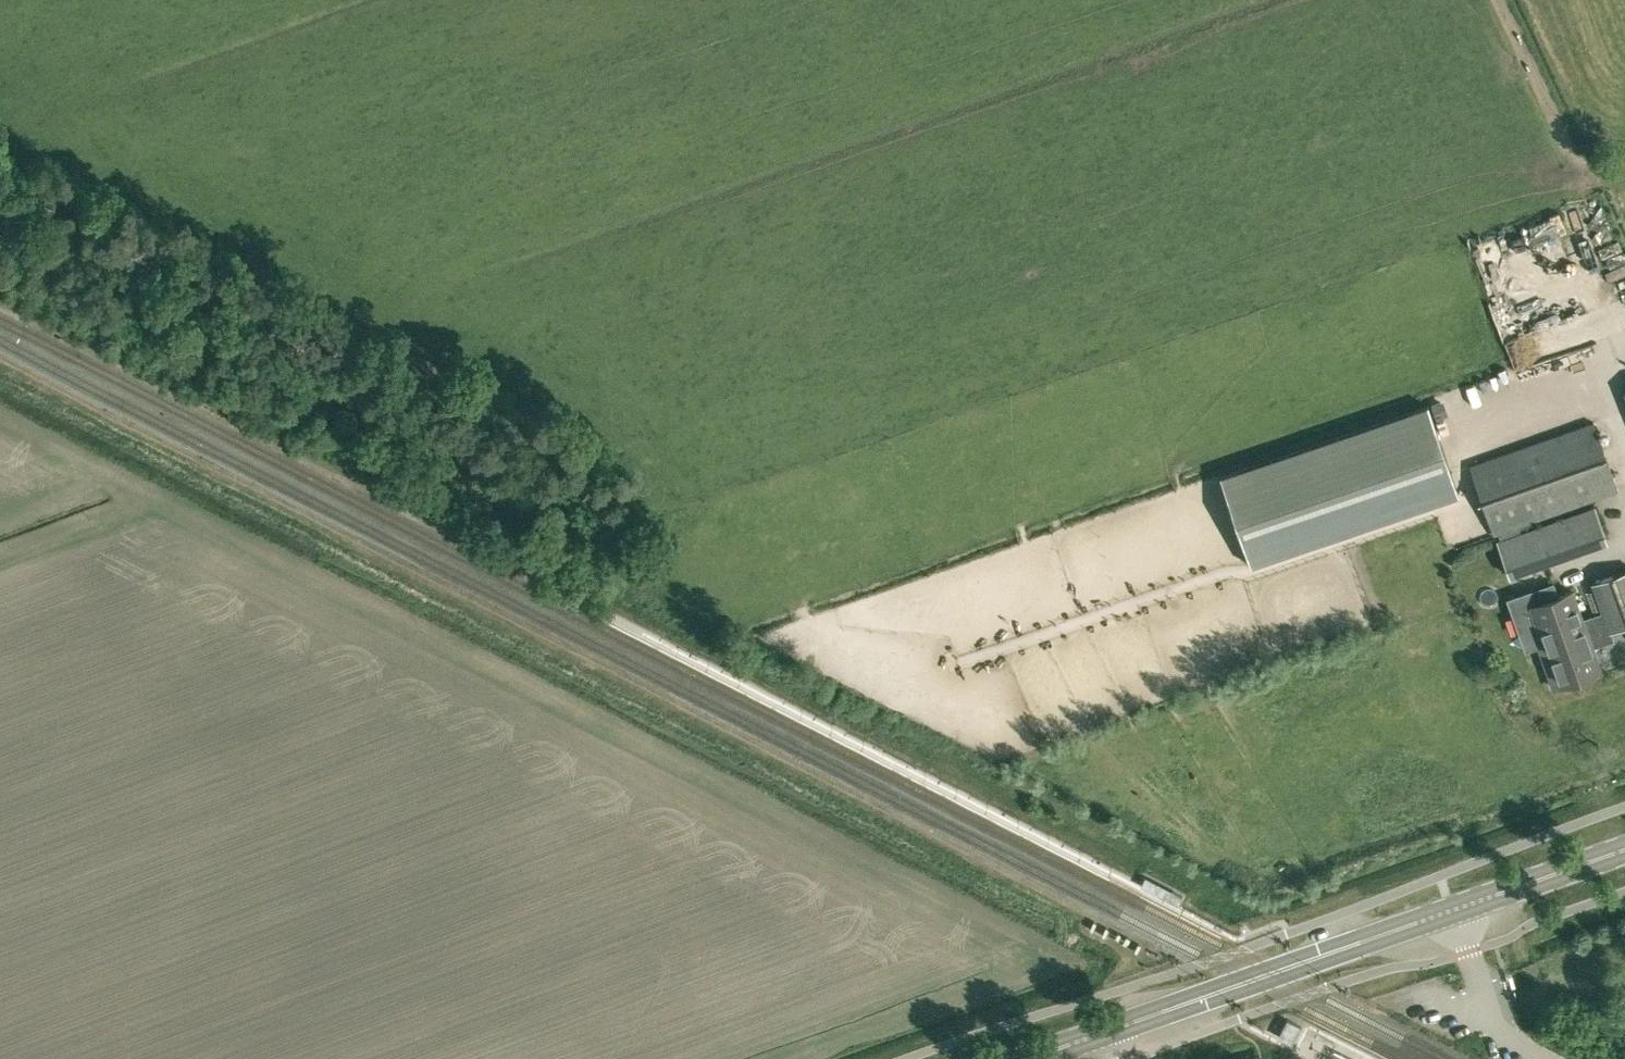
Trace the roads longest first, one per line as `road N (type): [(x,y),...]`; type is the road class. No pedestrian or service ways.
road 1 (secondary): [(1113,1029),(1624,849)]

